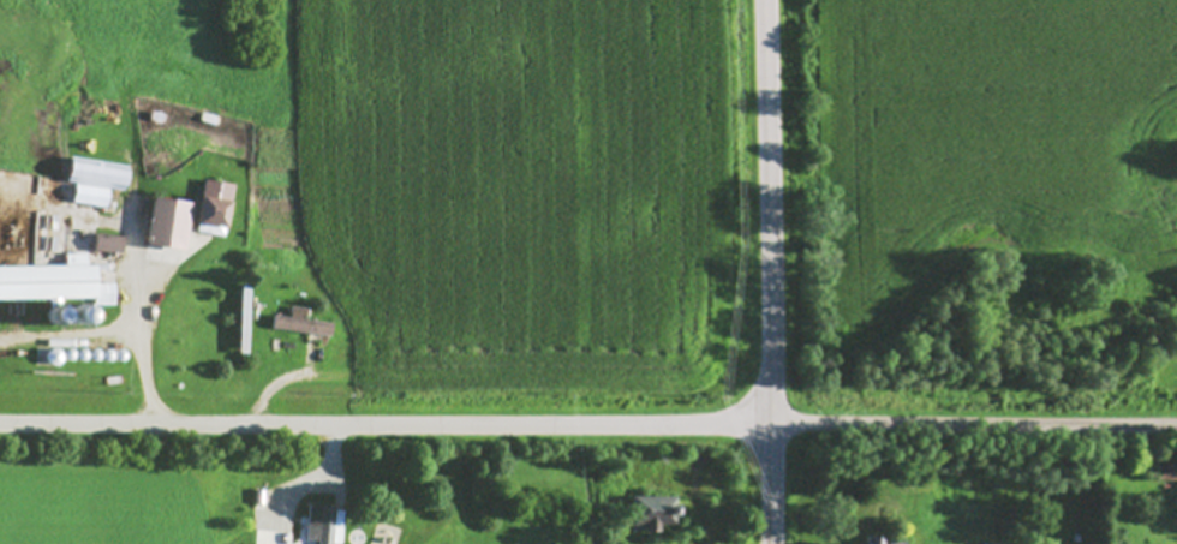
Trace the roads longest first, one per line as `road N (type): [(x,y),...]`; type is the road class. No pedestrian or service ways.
road 1 (residential): [(0,423),(770,424)]
road 2 (secondary): [(759,0),(770,543)]
road 3 (residential): [(1176,426),(770,424)]

